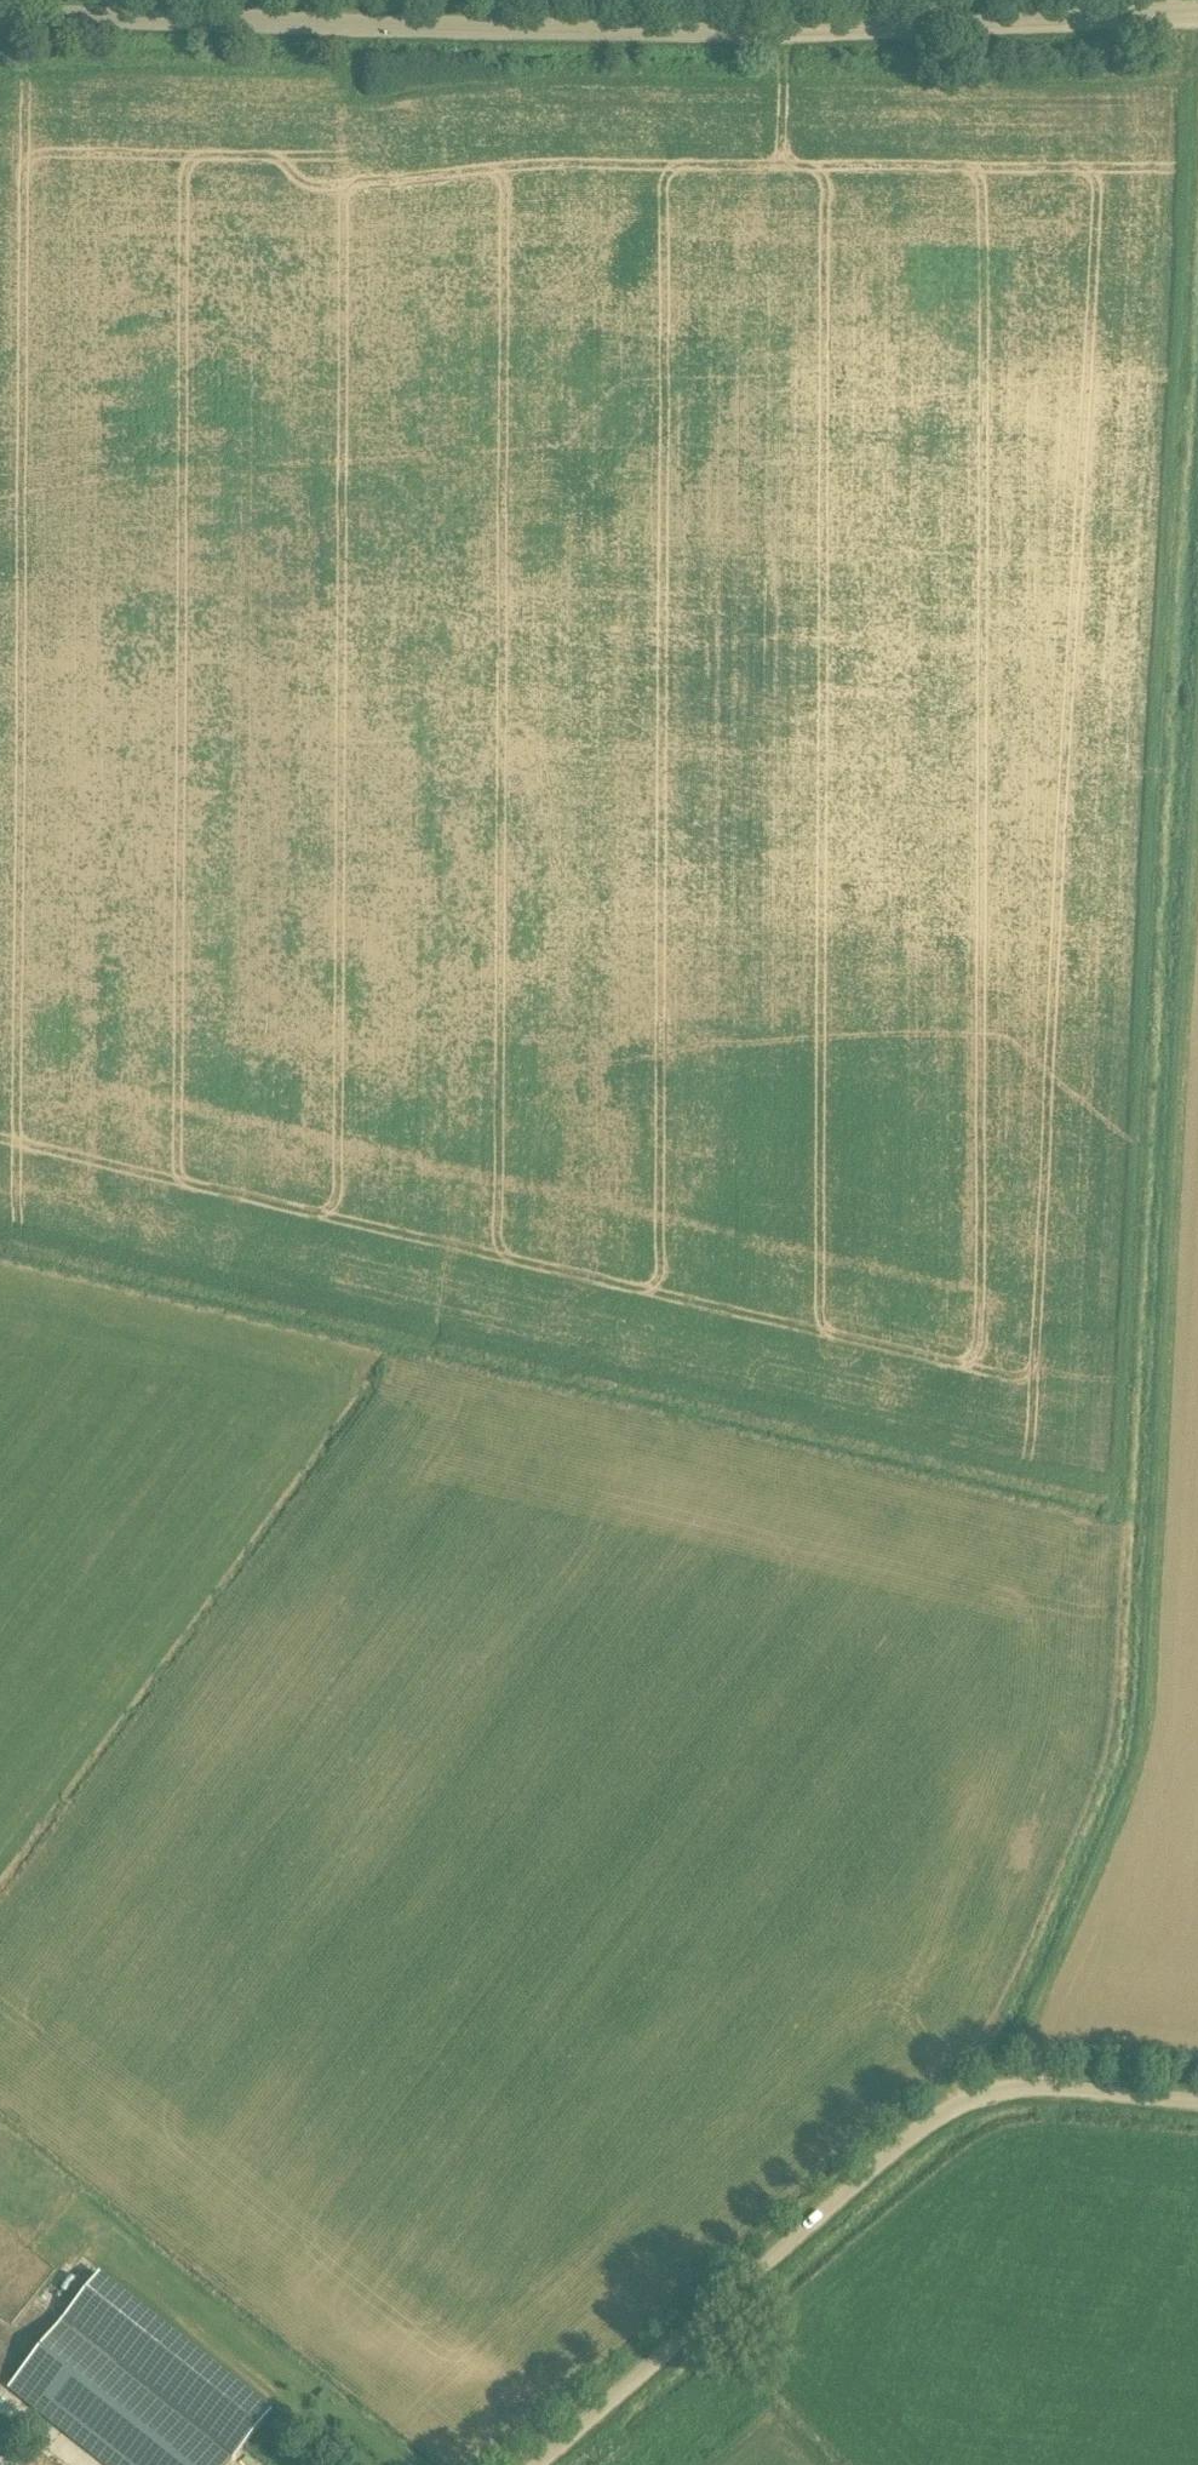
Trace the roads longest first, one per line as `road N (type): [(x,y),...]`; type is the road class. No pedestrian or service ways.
road 1 (unclassified): [(1197,26),(379,30),(0,16)]
road 2 (unclassified): [(536,2464),(918,2130),(960,2103),(1049,2085),(1197,2100)]

